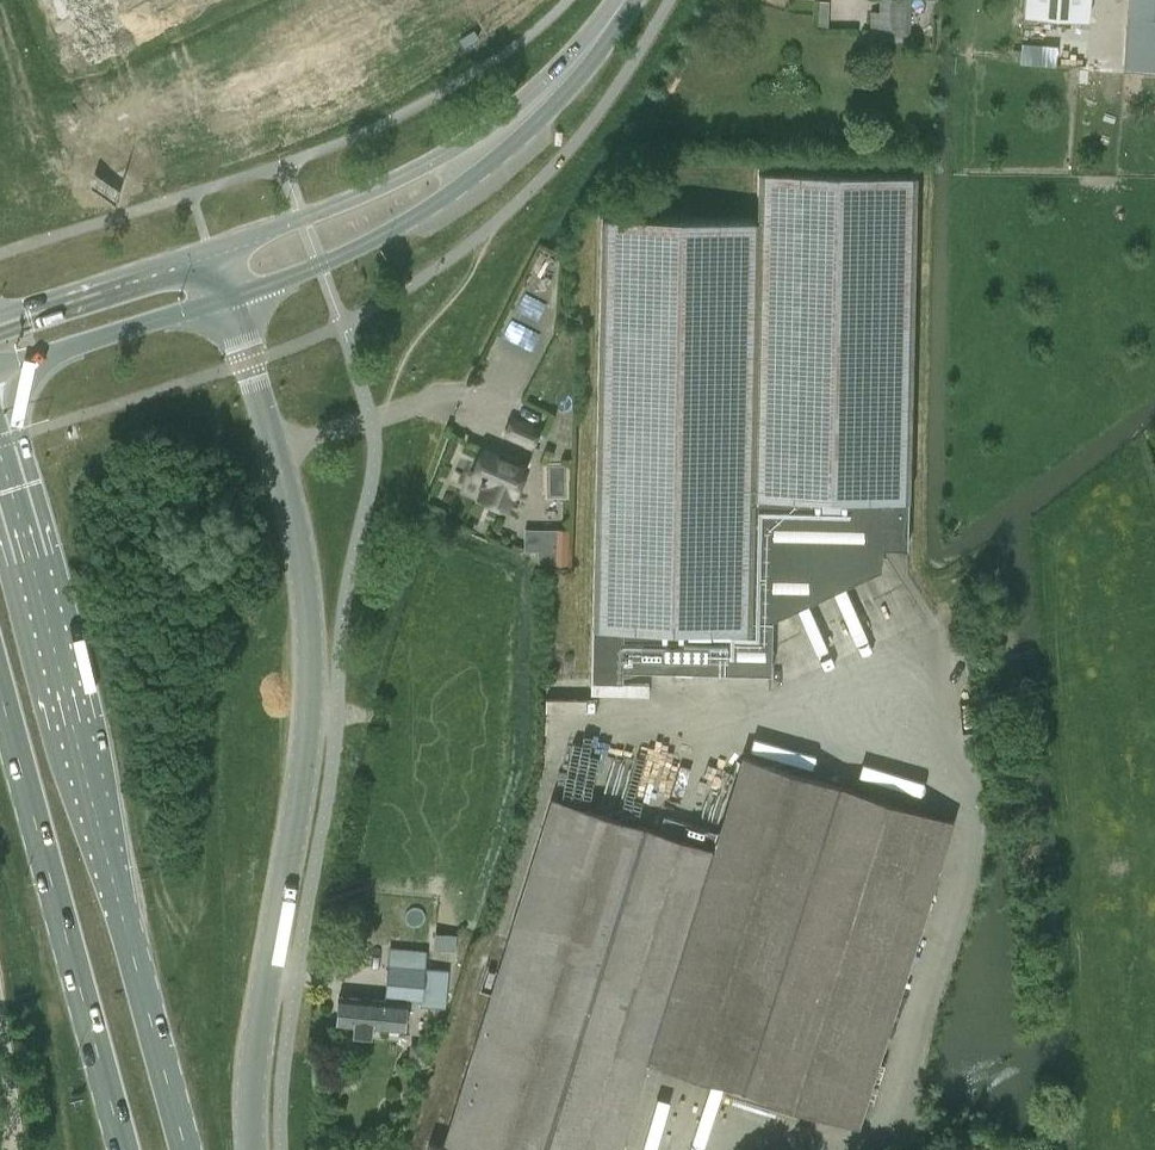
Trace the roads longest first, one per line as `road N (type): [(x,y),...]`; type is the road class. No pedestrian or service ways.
road 1 (unclassified): [(249,1149),(251,1077),(302,787),(313,669),(305,556),(224,298)]
road 2 (primary): [(186,1149),(0,441)]
road 3 (tertiary): [(224,298),(381,236),(482,168),(586,69),(629,0)]
road 4 (primary): [(0,676),(126,1149)]
road 5 (tertiary): [(613,0),(576,47),(489,126),(375,189),(210,250)]
road 6 (tertiary): [(0,369),(224,298)]
road 7 (tertiary): [(210,250),(0,322)]
road 8 (residential): [(211,137),(406,58)]

